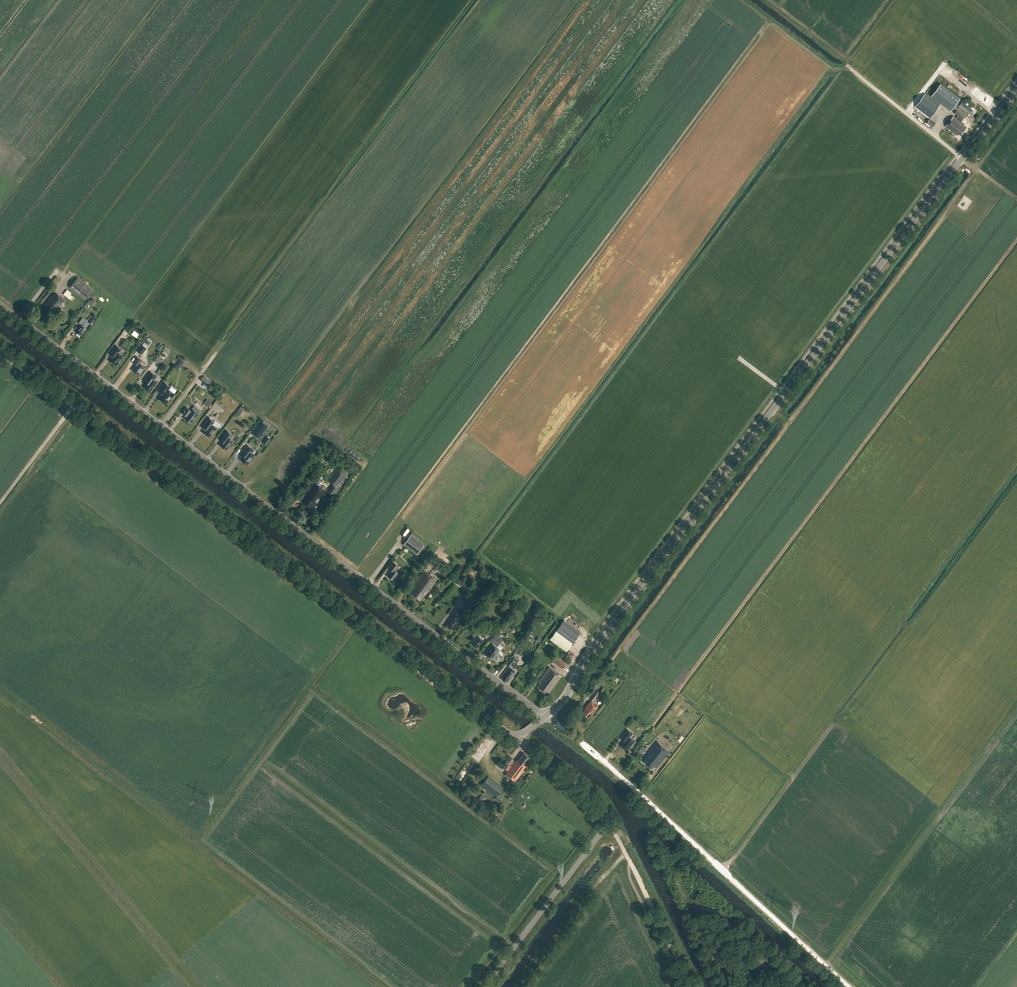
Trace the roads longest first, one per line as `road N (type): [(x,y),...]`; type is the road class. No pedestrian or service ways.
road 1 (tertiary): [(545,717),(1016,89)]
road 2 (unclassified): [(545,717),(0,303)]
road 3 (tertiary): [(520,734),(0,347)]
road 4 (unclassified): [(849,986),(545,717)]
road 5 (track): [(962,158),(770,0)]
road 6 (tertiary): [(484,986),(605,826)]
road 7 (track): [(629,861),(691,986)]
road 8 (tertiary): [(605,826),(597,800),(520,734)]

